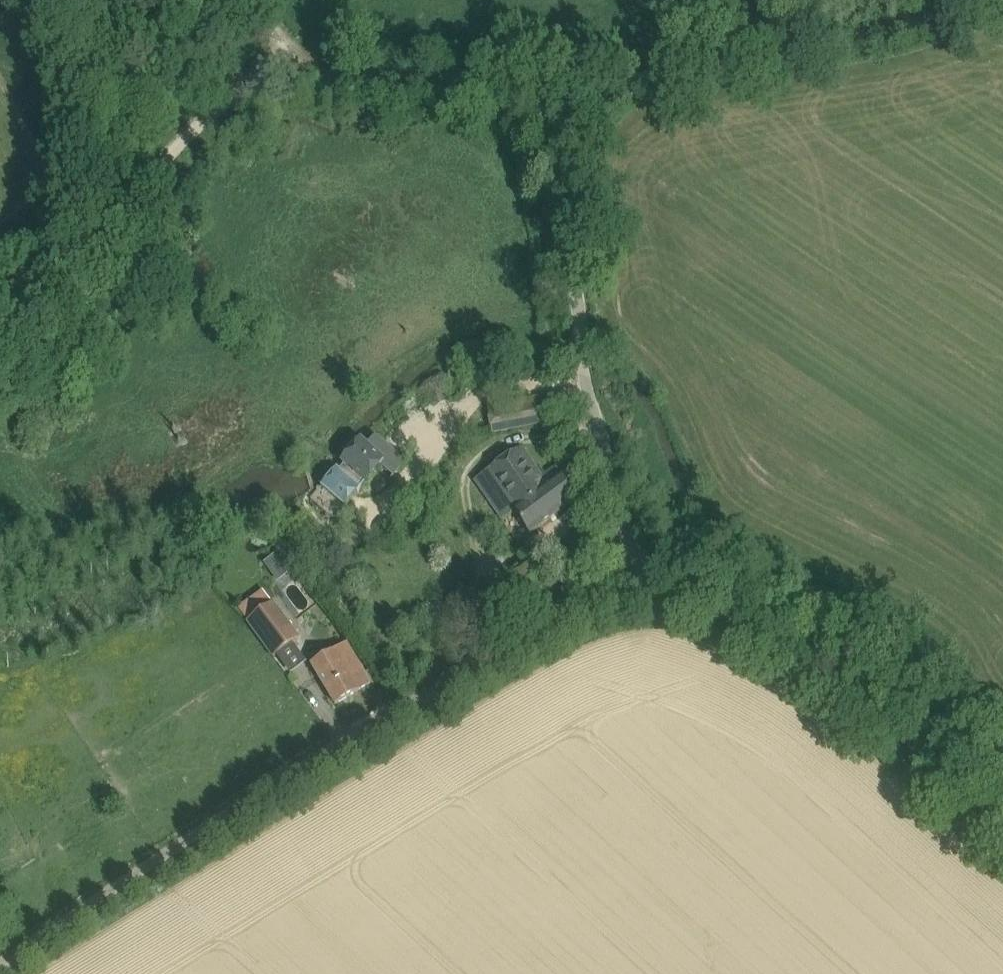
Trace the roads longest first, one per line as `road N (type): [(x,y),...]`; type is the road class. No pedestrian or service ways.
road 1 (unclassified): [(1,960),(639,559)]
road 2 (unclassified): [(567,168),(609,99),(646,77),(876,38),(978,0)]
road 3 (unclassified): [(1002,838),(845,690),(639,559)]
road 4 (unclassified): [(567,168),(590,390),(639,559)]
road 5 (track): [(0,305),(59,272),(240,88),(304,57)]
road 6 (track): [(518,90),(330,70),(304,57),(241,0)]
road 7 (track): [(646,77),(585,91),(518,90)]

